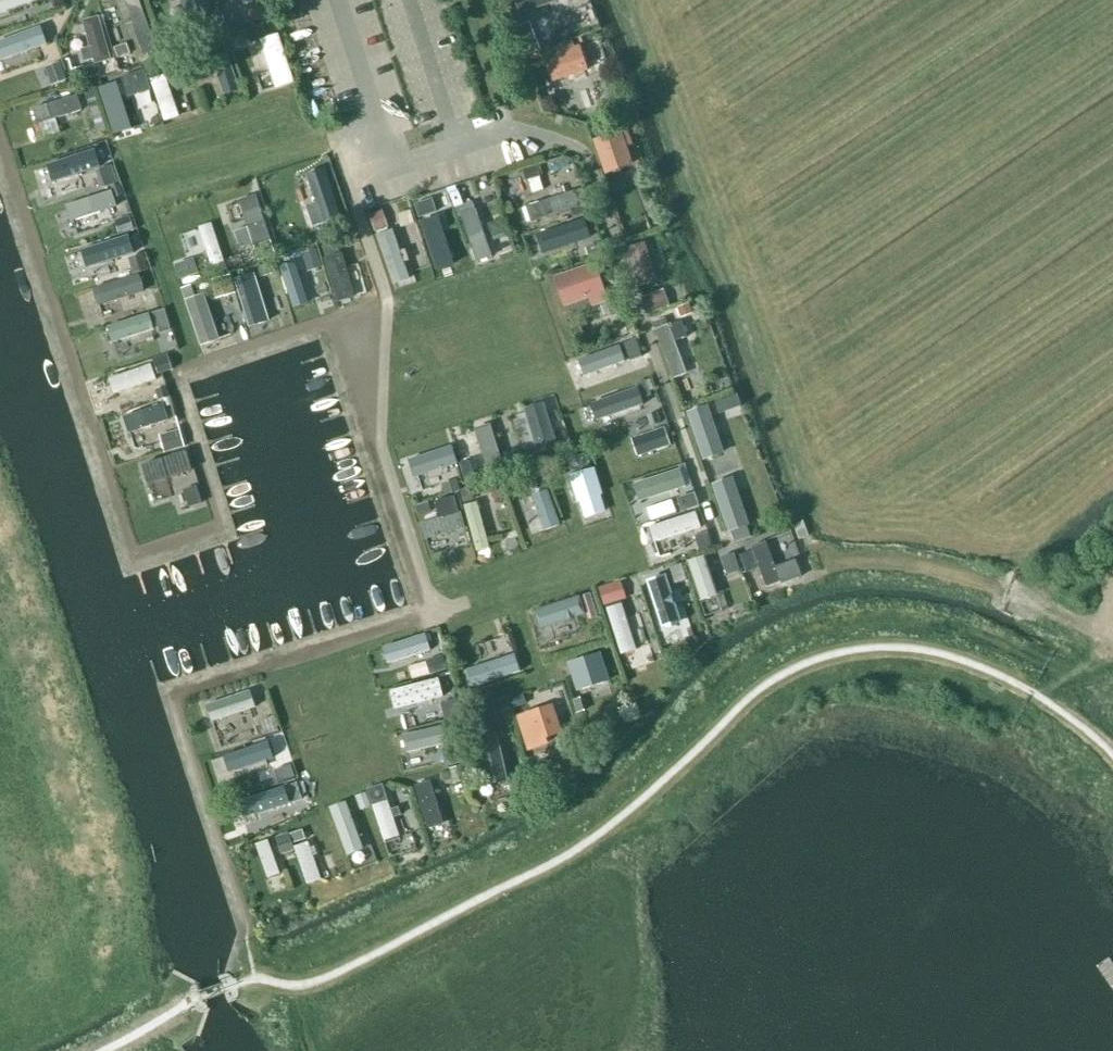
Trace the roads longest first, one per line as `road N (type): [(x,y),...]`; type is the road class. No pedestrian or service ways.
road 1 (track): [(1105,633),(943,571),(834,562)]

